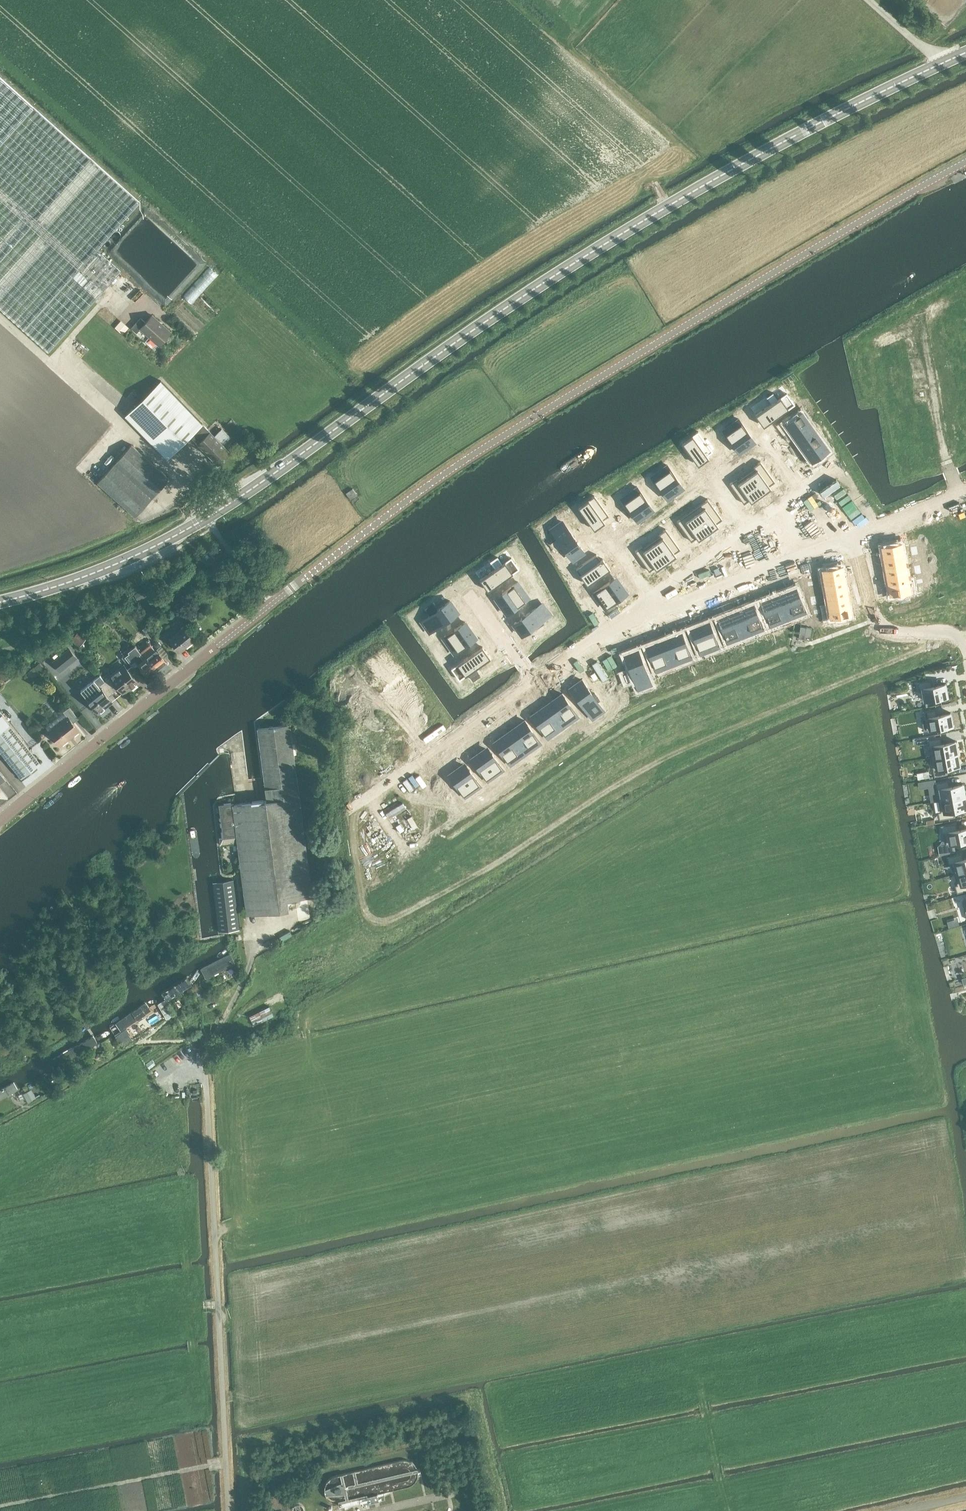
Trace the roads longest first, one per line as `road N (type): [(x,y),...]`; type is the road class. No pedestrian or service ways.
road 1 (secondary): [(205,518),(603,245),(758,155),(965,53)]
road 2 (tertiary): [(272,605),(543,408),(965,162)]
road 3 (unclassified): [(229,1510),(206,1056)]
road 4 (tertiary): [(0,821),(272,605)]
road 5 (secondary): [(0,601),(105,569),(205,518)]
road 6 (residential): [(853,536),(645,613)]
road 7 (residential): [(853,536),(875,624),(889,633),(948,635),(965,650)]
road 8 (residential): [(917,319),(958,494)]
road 9 (residential): [(533,680),(419,761)]
road 10 (residential): [(645,613),(598,634),(533,680)]
road 11 (residential): [(649,597),(747,525)]
road 12 (residential): [(464,582),(533,680)]

